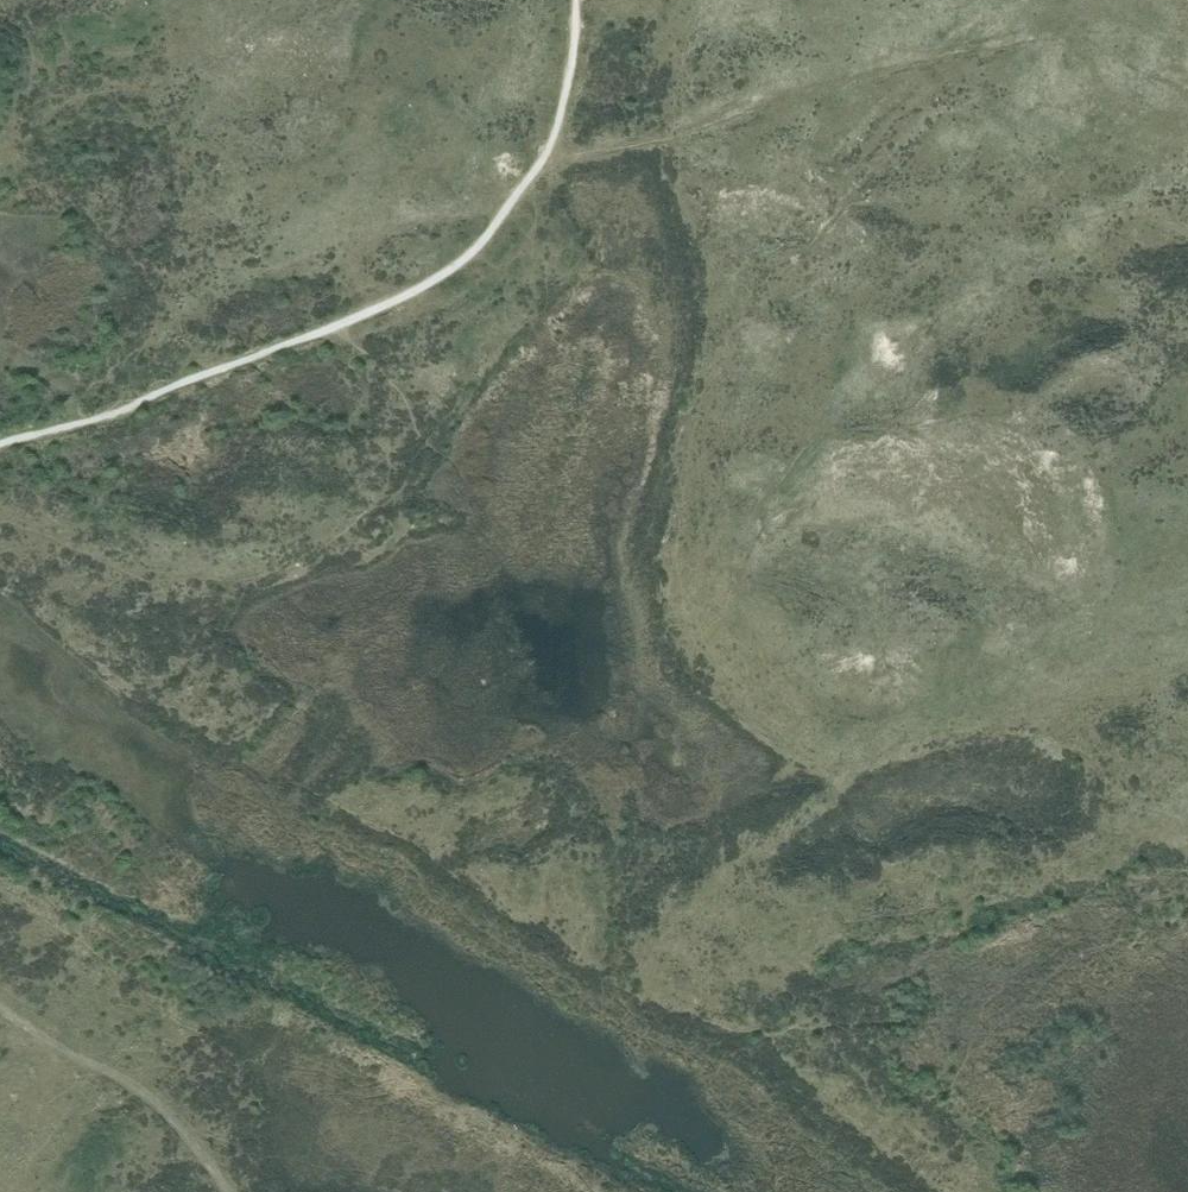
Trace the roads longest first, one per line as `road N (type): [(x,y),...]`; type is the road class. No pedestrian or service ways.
road 1 (track): [(0,1001),(105,1068),(224,1191)]

